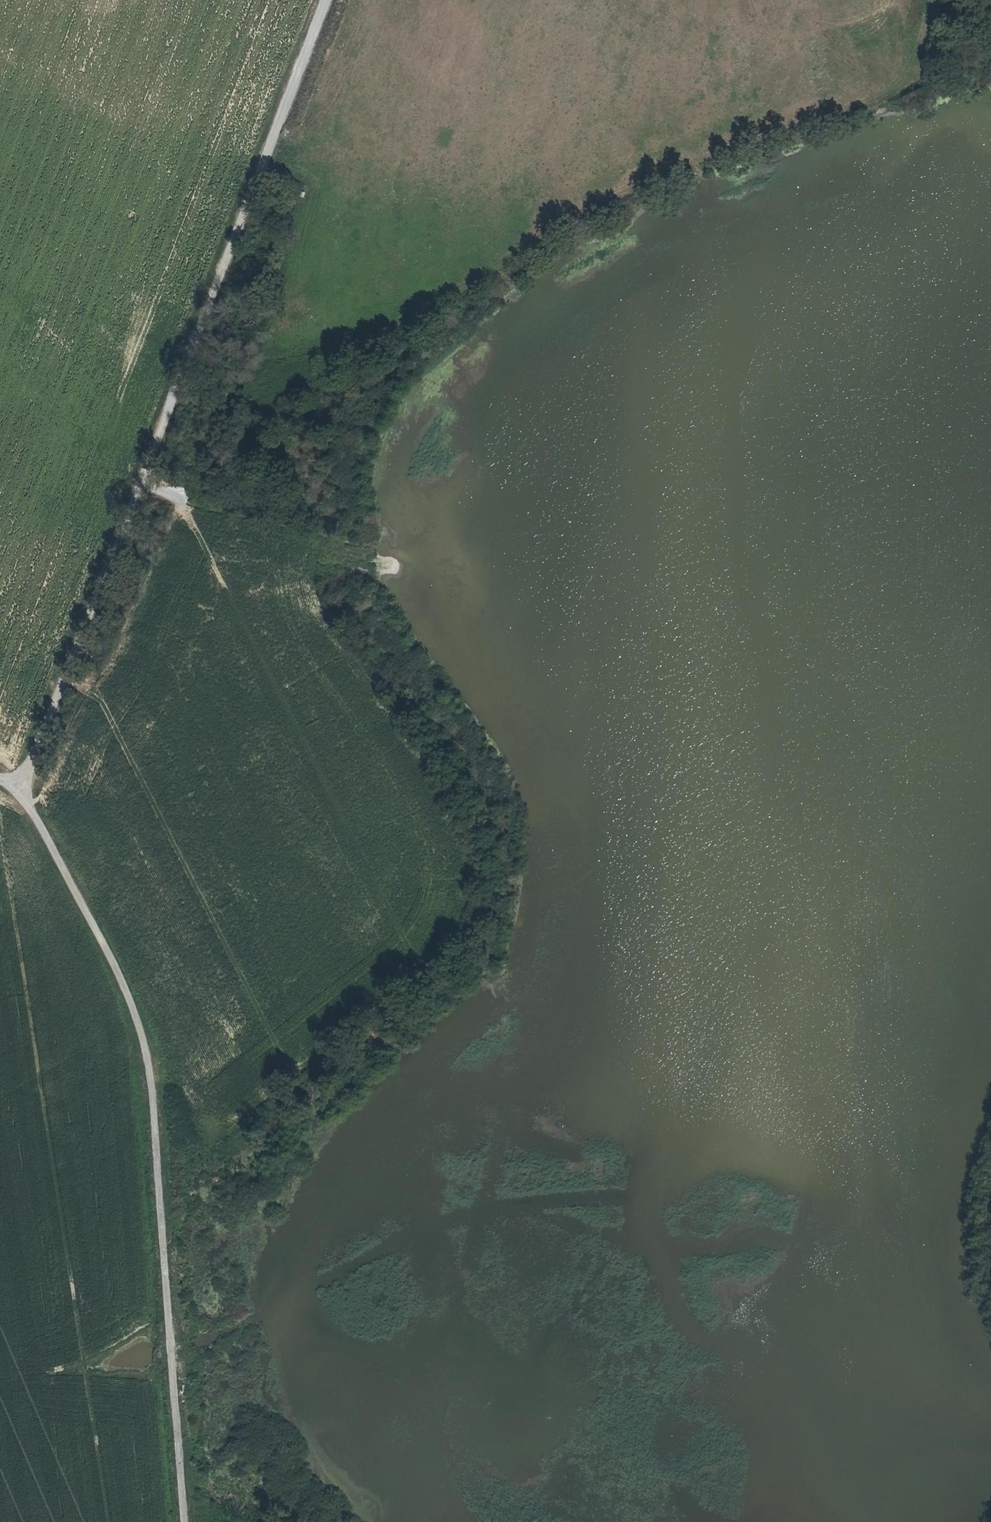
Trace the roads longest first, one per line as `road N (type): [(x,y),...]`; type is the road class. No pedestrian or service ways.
road 1 (track): [(0,743),(297,0)]
road 2 (unclassified): [(0,783),(41,828),(137,1020),(154,1124),(181,1521)]

